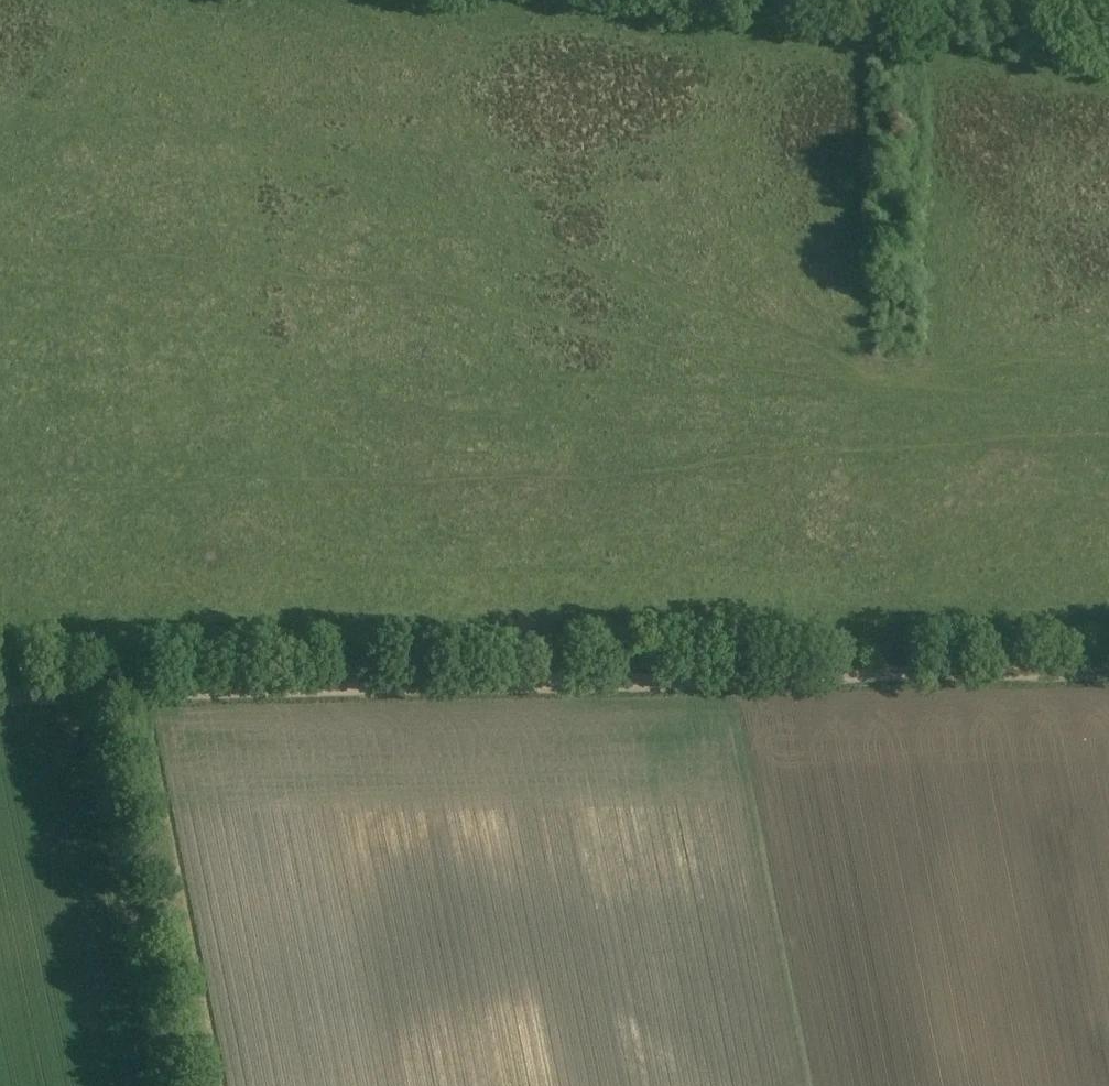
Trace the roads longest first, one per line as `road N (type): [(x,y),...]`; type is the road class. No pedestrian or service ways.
road 1 (track): [(0,688),(1108,671)]
road 2 (unclassified): [(206,1085),(129,699)]

